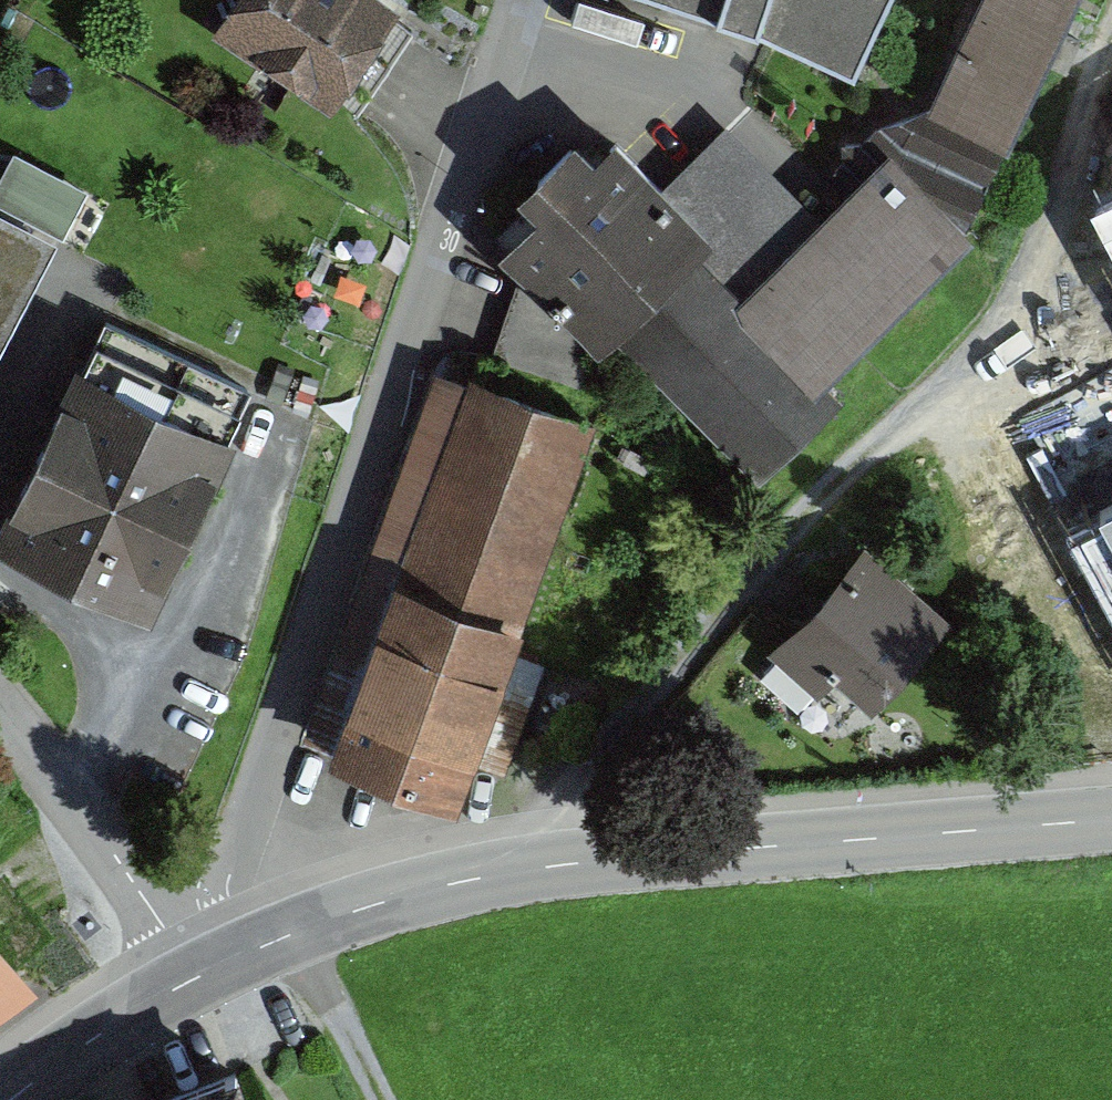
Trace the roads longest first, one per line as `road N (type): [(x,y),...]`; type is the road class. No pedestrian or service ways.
road 1 (residential): [(521,0),(242,828),(246,888),(265,946)]
road 2 (residential): [(1111,27),(1003,322),(924,423),(594,765),(571,814)]
road 3 (unclassified): [(579,863),(1111,819)]
road 4 (unclassified): [(0,704),(165,927),(191,980)]
road 5 (unclassified): [(265,946),(404,896),(579,863)]
road 6 (unclassified): [(8,1099),(94,1036),(191,980)]

